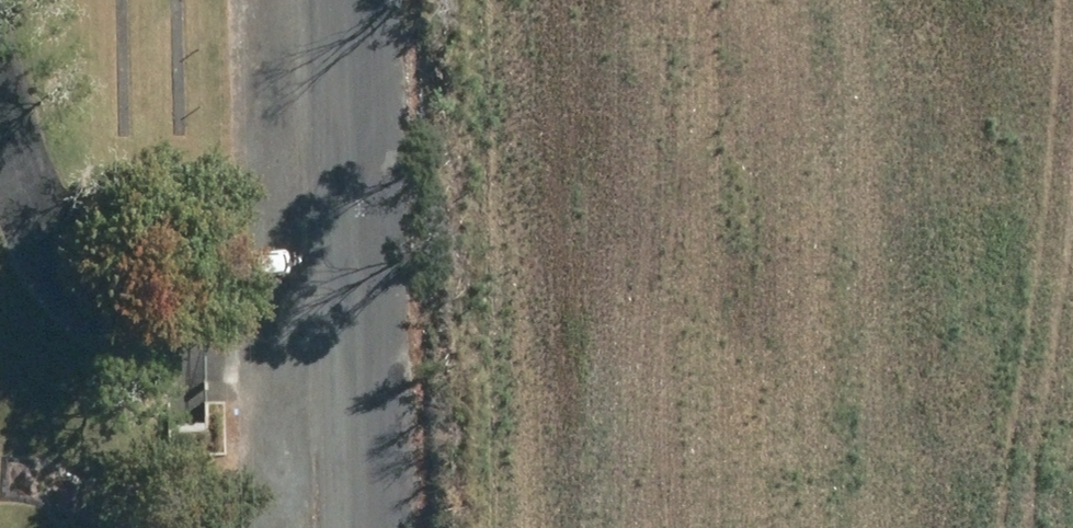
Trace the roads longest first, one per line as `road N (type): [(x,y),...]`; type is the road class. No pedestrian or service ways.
road 1 (track): [(880,527),(860,0)]
road 2 (track): [(655,0),(669,527)]
road 3 (unclassified): [(319,527),(309,0)]
road 4 (track): [(316,373),(191,362),(83,290),(0,132)]
road 5 (track): [(667,463),(878,462)]

